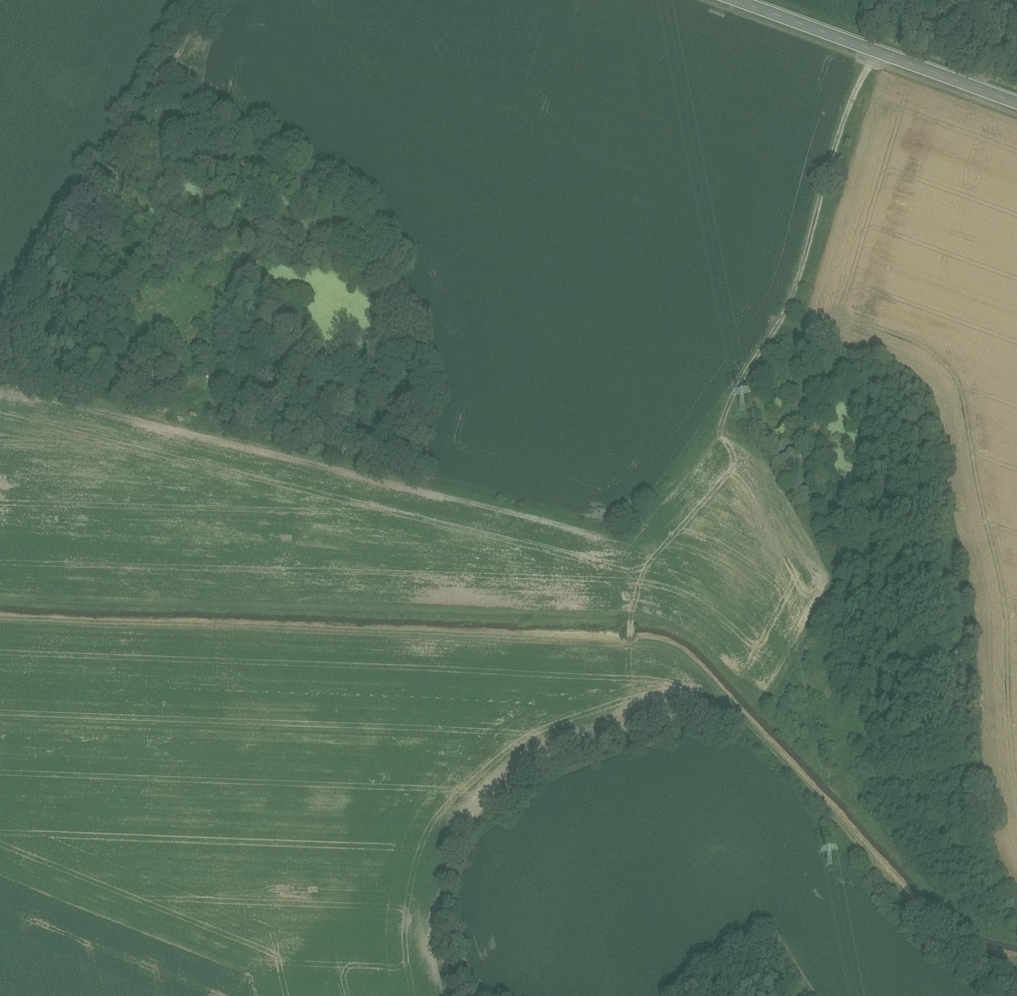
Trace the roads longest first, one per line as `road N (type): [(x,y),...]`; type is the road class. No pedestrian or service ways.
road 1 (track): [(881,49),(847,111),(781,323),(721,428)]
road 2 (tertiary): [(750,0),(1016,100)]

